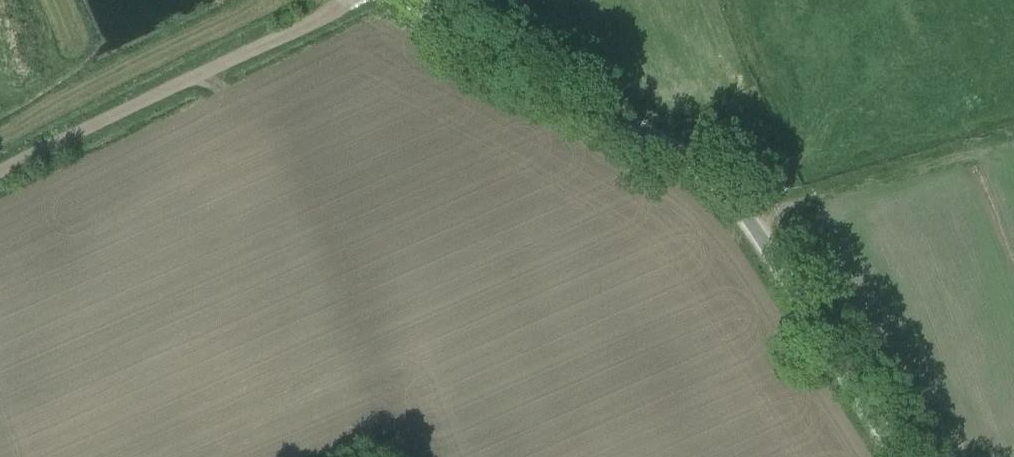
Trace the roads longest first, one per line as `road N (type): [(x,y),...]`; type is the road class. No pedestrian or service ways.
road 1 (unclassified): [(891,456),(714,181),(404,0)]
road 2 (unclassified): [(0,172),(347,0)]

